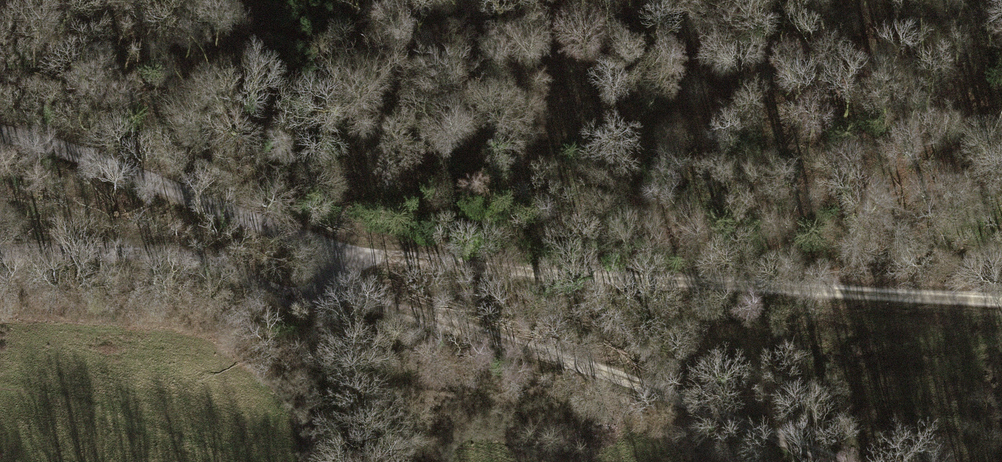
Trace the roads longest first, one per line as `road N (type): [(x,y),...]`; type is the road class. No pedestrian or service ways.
road 1 (unclassified): [(0,256),(169,255),(237,273),(307,305),(328,301),(343,283),(337,260),(323,250),(131,171),(0,134)]
road 2 (track): [(1001,299),(552,275),(416,255),(337,260)]
road 3 (track): [(343,283),(387,306),(598,367),(842,461)]

